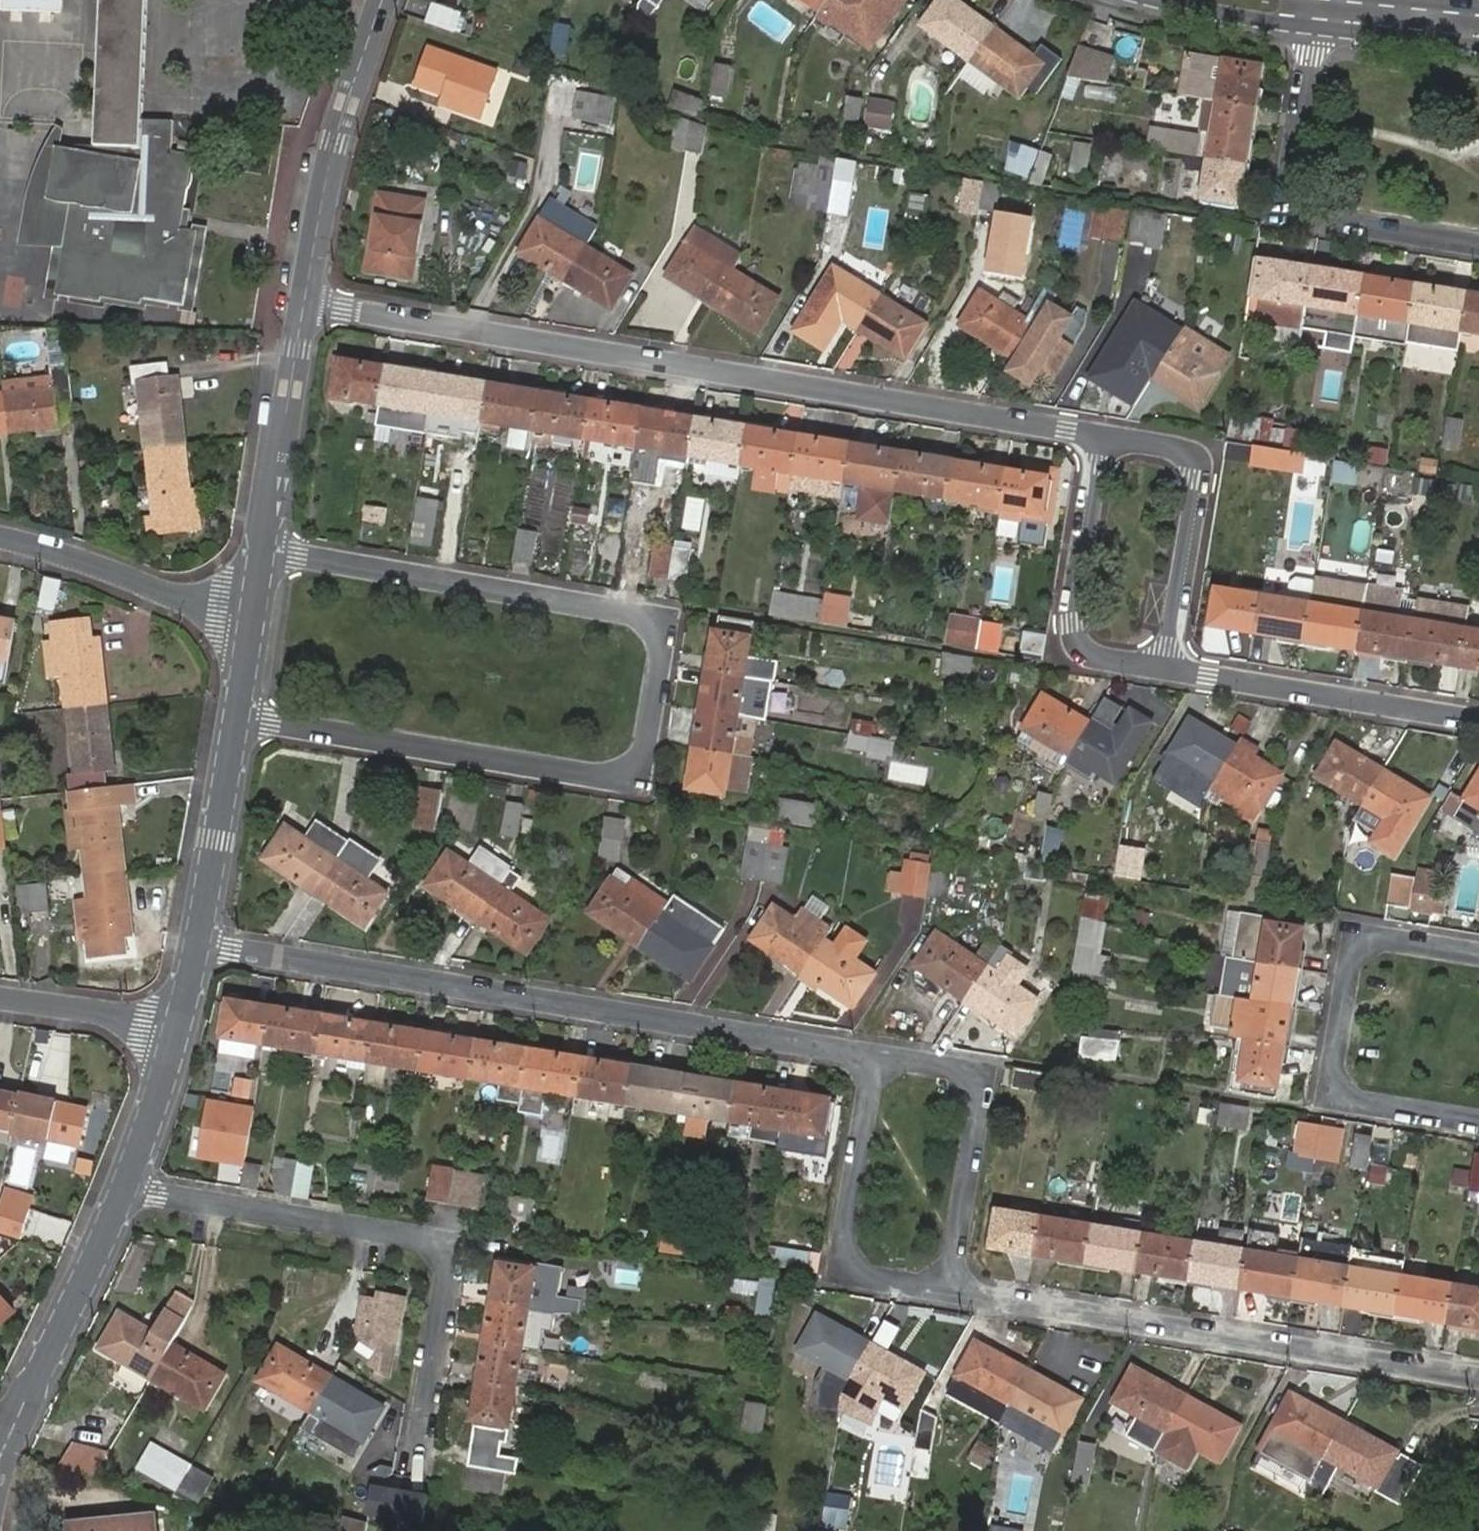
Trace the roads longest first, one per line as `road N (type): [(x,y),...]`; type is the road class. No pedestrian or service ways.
road 1 (residential): [(262,548),(640,613),(657,626),(663,650),(635,775),(238,717)]
road 2 (residential): [(1102,436),(313,304)]
road 3 (residential): [(875,1054),(200,944)]
road 4 (residential): [(128,1190),(433,1237),(451,1260),(416,1462)]
road 5 (residential): [(1478,1378),(945,1292)]
road 6 (residential): [(1478,1121),(1343,1101),(1331,1084),(1356,955),(1372,938),(1478,953)]
road 7 (residential): [(1314,27),(1284,211),(1478,243)]
road 8 (residential): [(875,1054),(838,1275),(945,1292)]
road 9 (residential): [(945,1292),(981,1070),(875,1054)]
road 10 (residential): [(1478,720),(1163,668)]
road 11 (tertiary): [(313,304),(356,82),(384,0)]
road 12 (residential): [(1102,436),(1187,450),(1200,466),(1163,668)]
road 13 (residential): [(1163,668),(1077,647),(1069,621),(1102,436)]
road 14 (tertiary): [(11,1438),(128,1190)]
road 15 (residential): [(252,616),(0,539)]
road 16 (tertiary): [(262,548),(313,304)]
road 17 (tertiary): [(200,944),(238,717)]
road 18 (residential): [(181,1025),(0,999)]
road 19 (tertiary): [(128,1190),(181,1025)]
road 20 (secondary): [(1150,0),(1314,27)]

